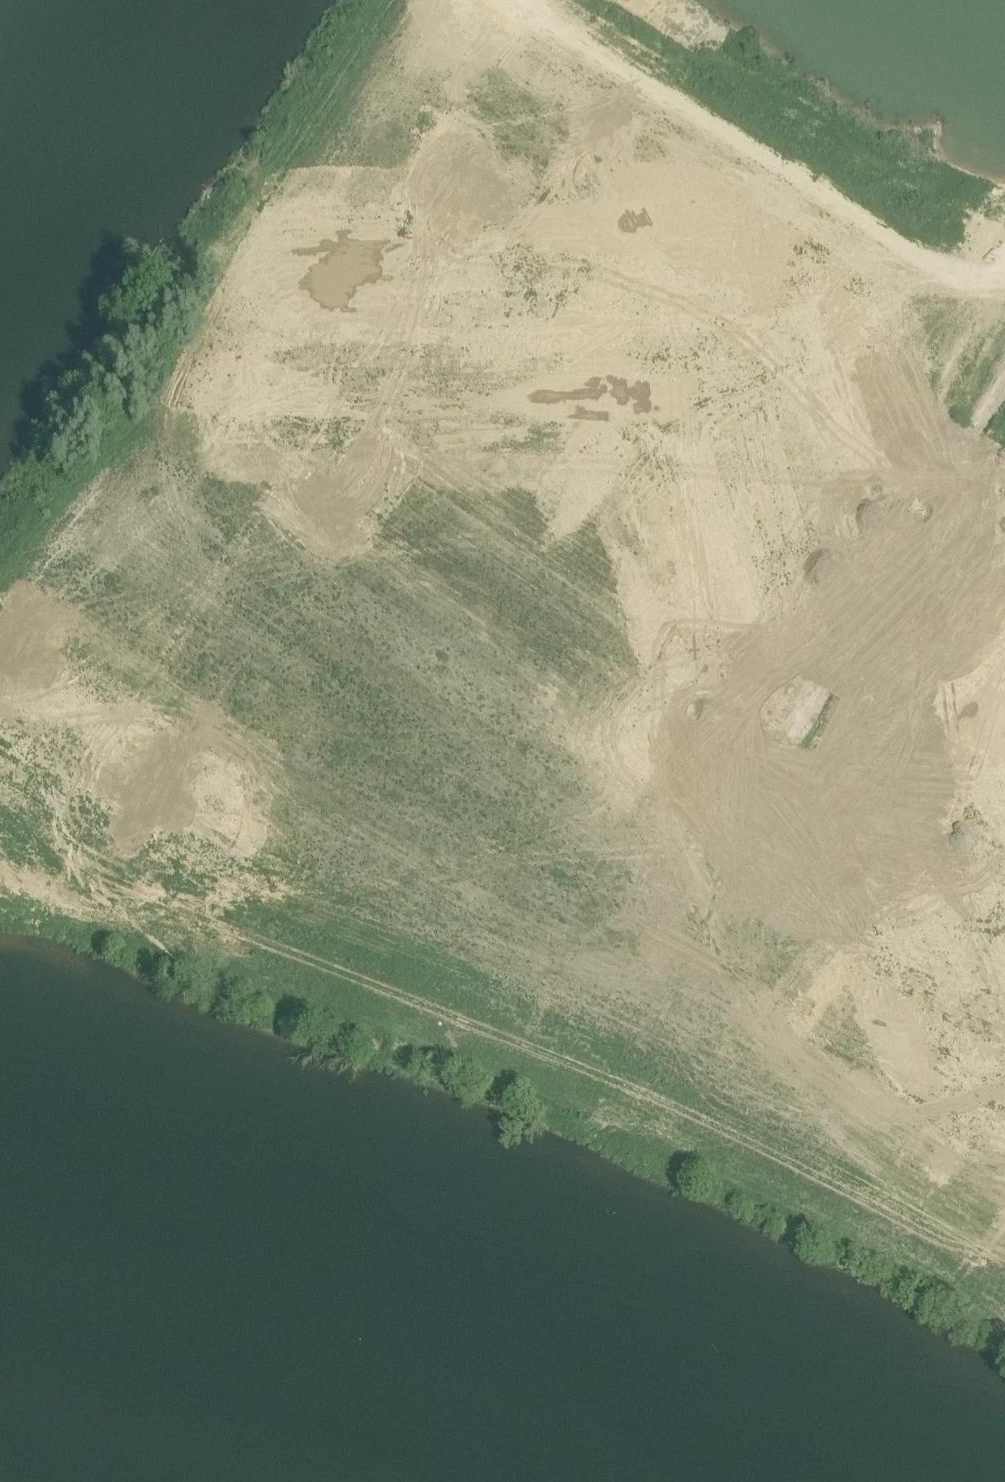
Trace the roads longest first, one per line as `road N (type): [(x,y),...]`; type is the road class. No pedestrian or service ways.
road 1 (track): [(1004,281),(977,280),(498,0)]

